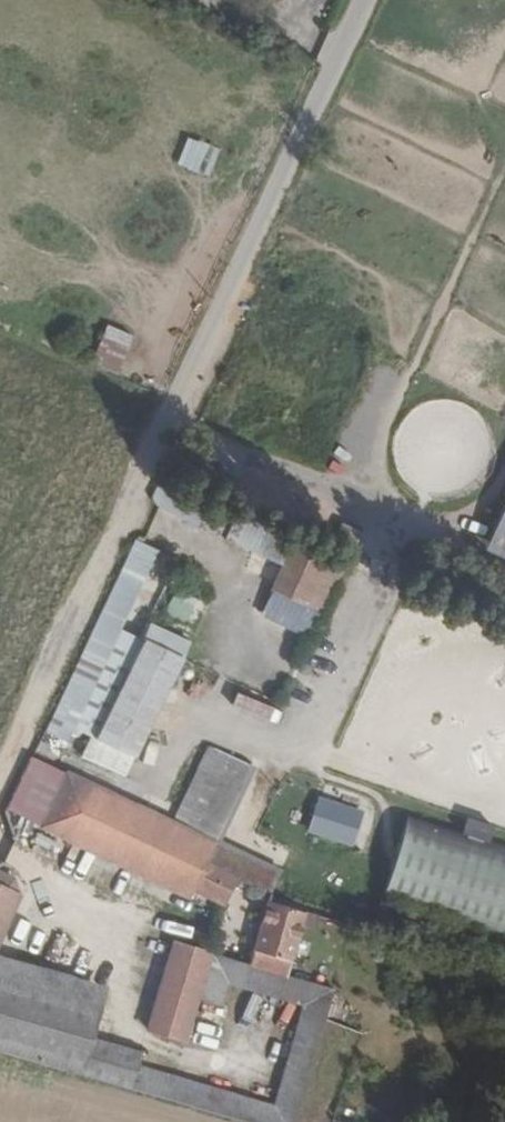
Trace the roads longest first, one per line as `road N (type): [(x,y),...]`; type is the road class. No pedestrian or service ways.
road 1 (track): [(150,466),(361,0)]
road 2 (track): [(150,466),(0,777)]

